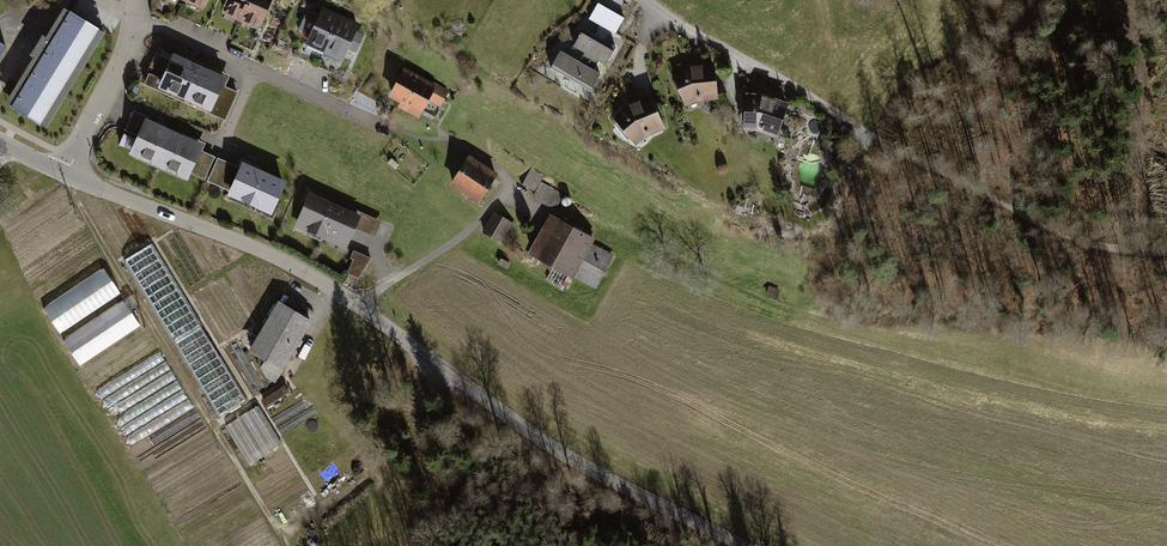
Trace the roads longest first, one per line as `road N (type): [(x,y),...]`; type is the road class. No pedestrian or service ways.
road 1 (tertiary): [(70,179),(278,259),(575,466),(735,545)]
road 2 (track): [(706,38),(880,142),(1059,233),(1166,253)]
road 3 (track): [(285,545),(87,221),(70,179)]
road 4 (residential): [(70,179),(131,54),(137,0)]

